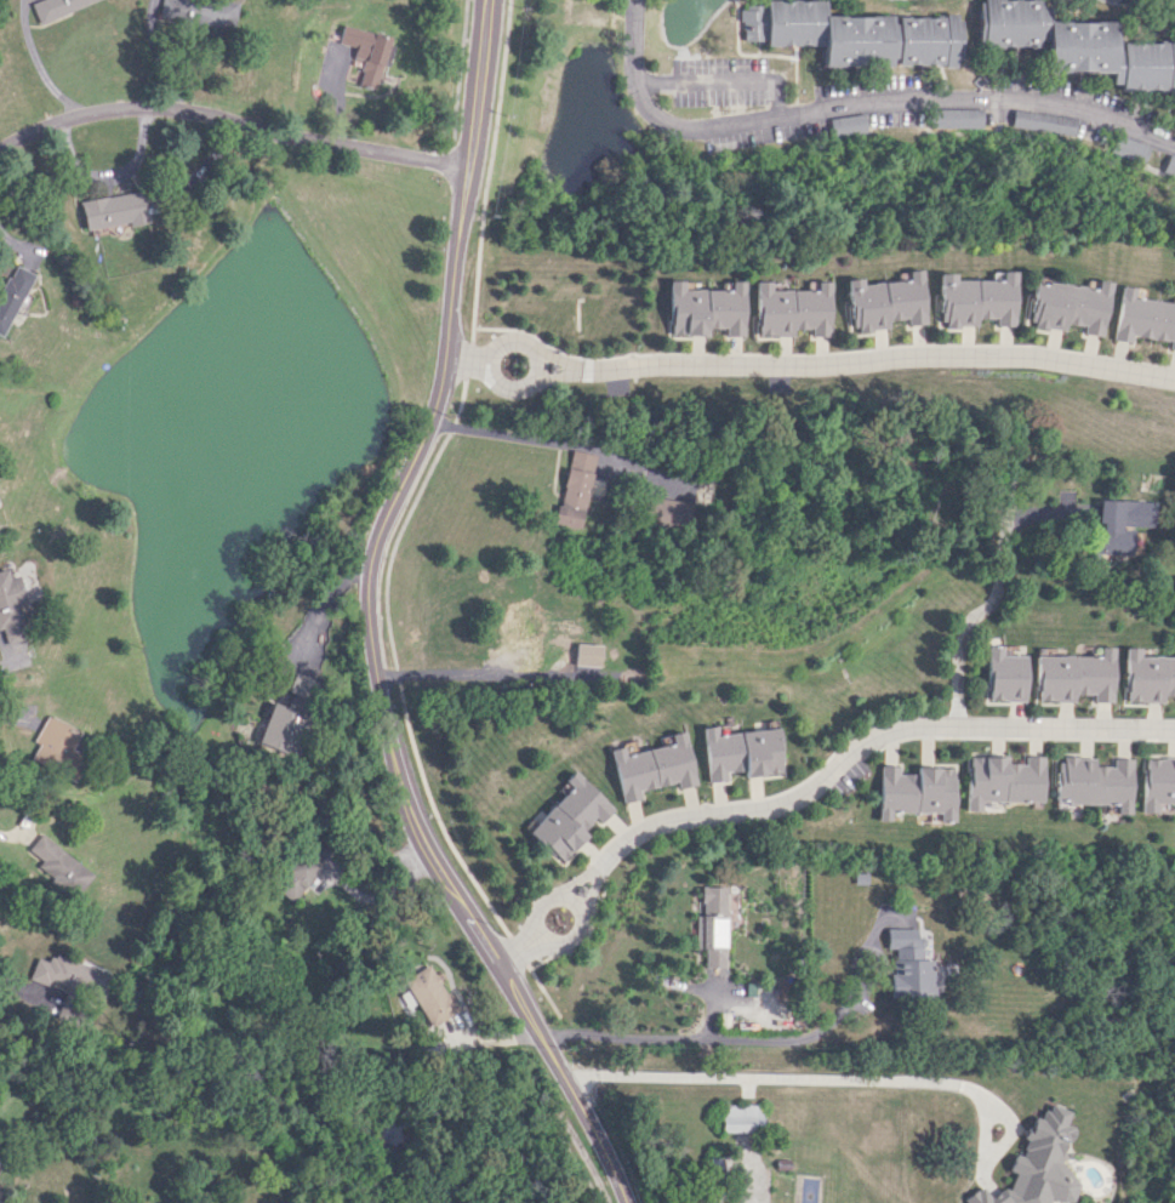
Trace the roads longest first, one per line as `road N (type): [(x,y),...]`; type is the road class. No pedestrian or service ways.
road 1 (residential): [(626,1202),(567,1083),(417,832),(370,634),(369,569),(381,524),(437,400),(445,358),(474,169),(485,0)]
road 2 (residential): [(635,0),(640,95),(661,122),(688,132),(907,104),(1038,103),(1174,145)]
road 3 (residential): [(575,901),(639,837),(782,811),(896,736),(1174,735)]
road 4 (residential): [(1174,378),(1026,357),(542,365)]
road 5 (residential): [(474,169),(161,112),(62,122),(0,154)]
road 6 (residential): [(964,732),(958,652),(971,615),(1003,589),(1008,480)]
road 7 (residential): [(535,354),(506,342),(490,359),(491,371),(501,384),(518,387),(542,365),(535,354)]
road 8 (residential): [(569,897),(541,905),(536,919),(546,939),(561,943),(582,930),(581,907),(569,897)]

